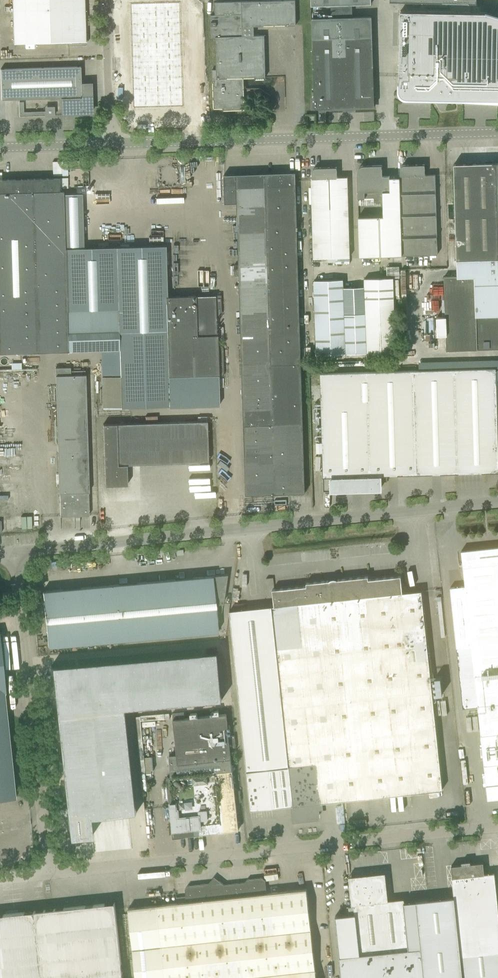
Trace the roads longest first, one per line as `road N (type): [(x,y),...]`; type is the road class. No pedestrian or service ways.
road 1 (unclassified): [(14,555),(497,501)]
road 2 (unclassified): [(49,873),(497,825)]
road 3 (unclassified): [(112,144),(497,133)]
road 4 (unclassified): [(49,873),(14,555)]
road 5 (unclassified): [(112,144),(107,0)]

